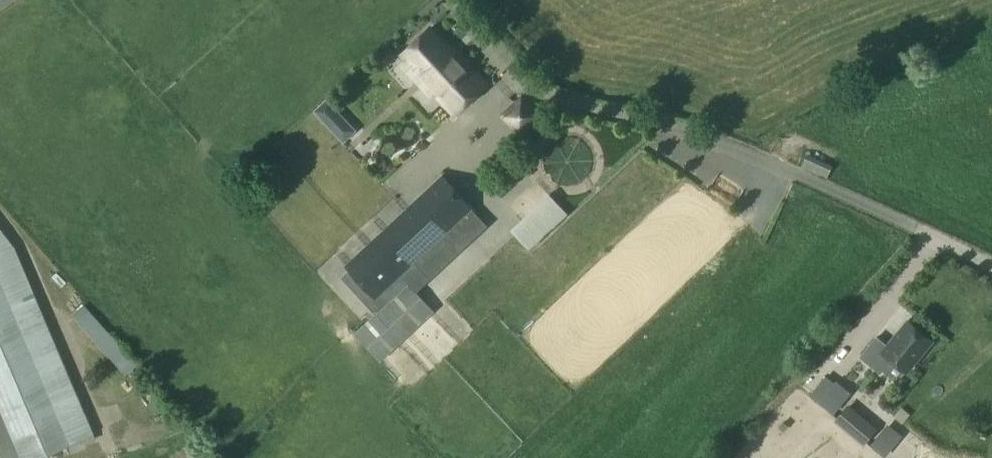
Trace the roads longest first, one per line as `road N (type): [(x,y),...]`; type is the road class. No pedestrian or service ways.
road 1 (unclassified): [(991,268),(721,142),(544,98),(456,0)]

